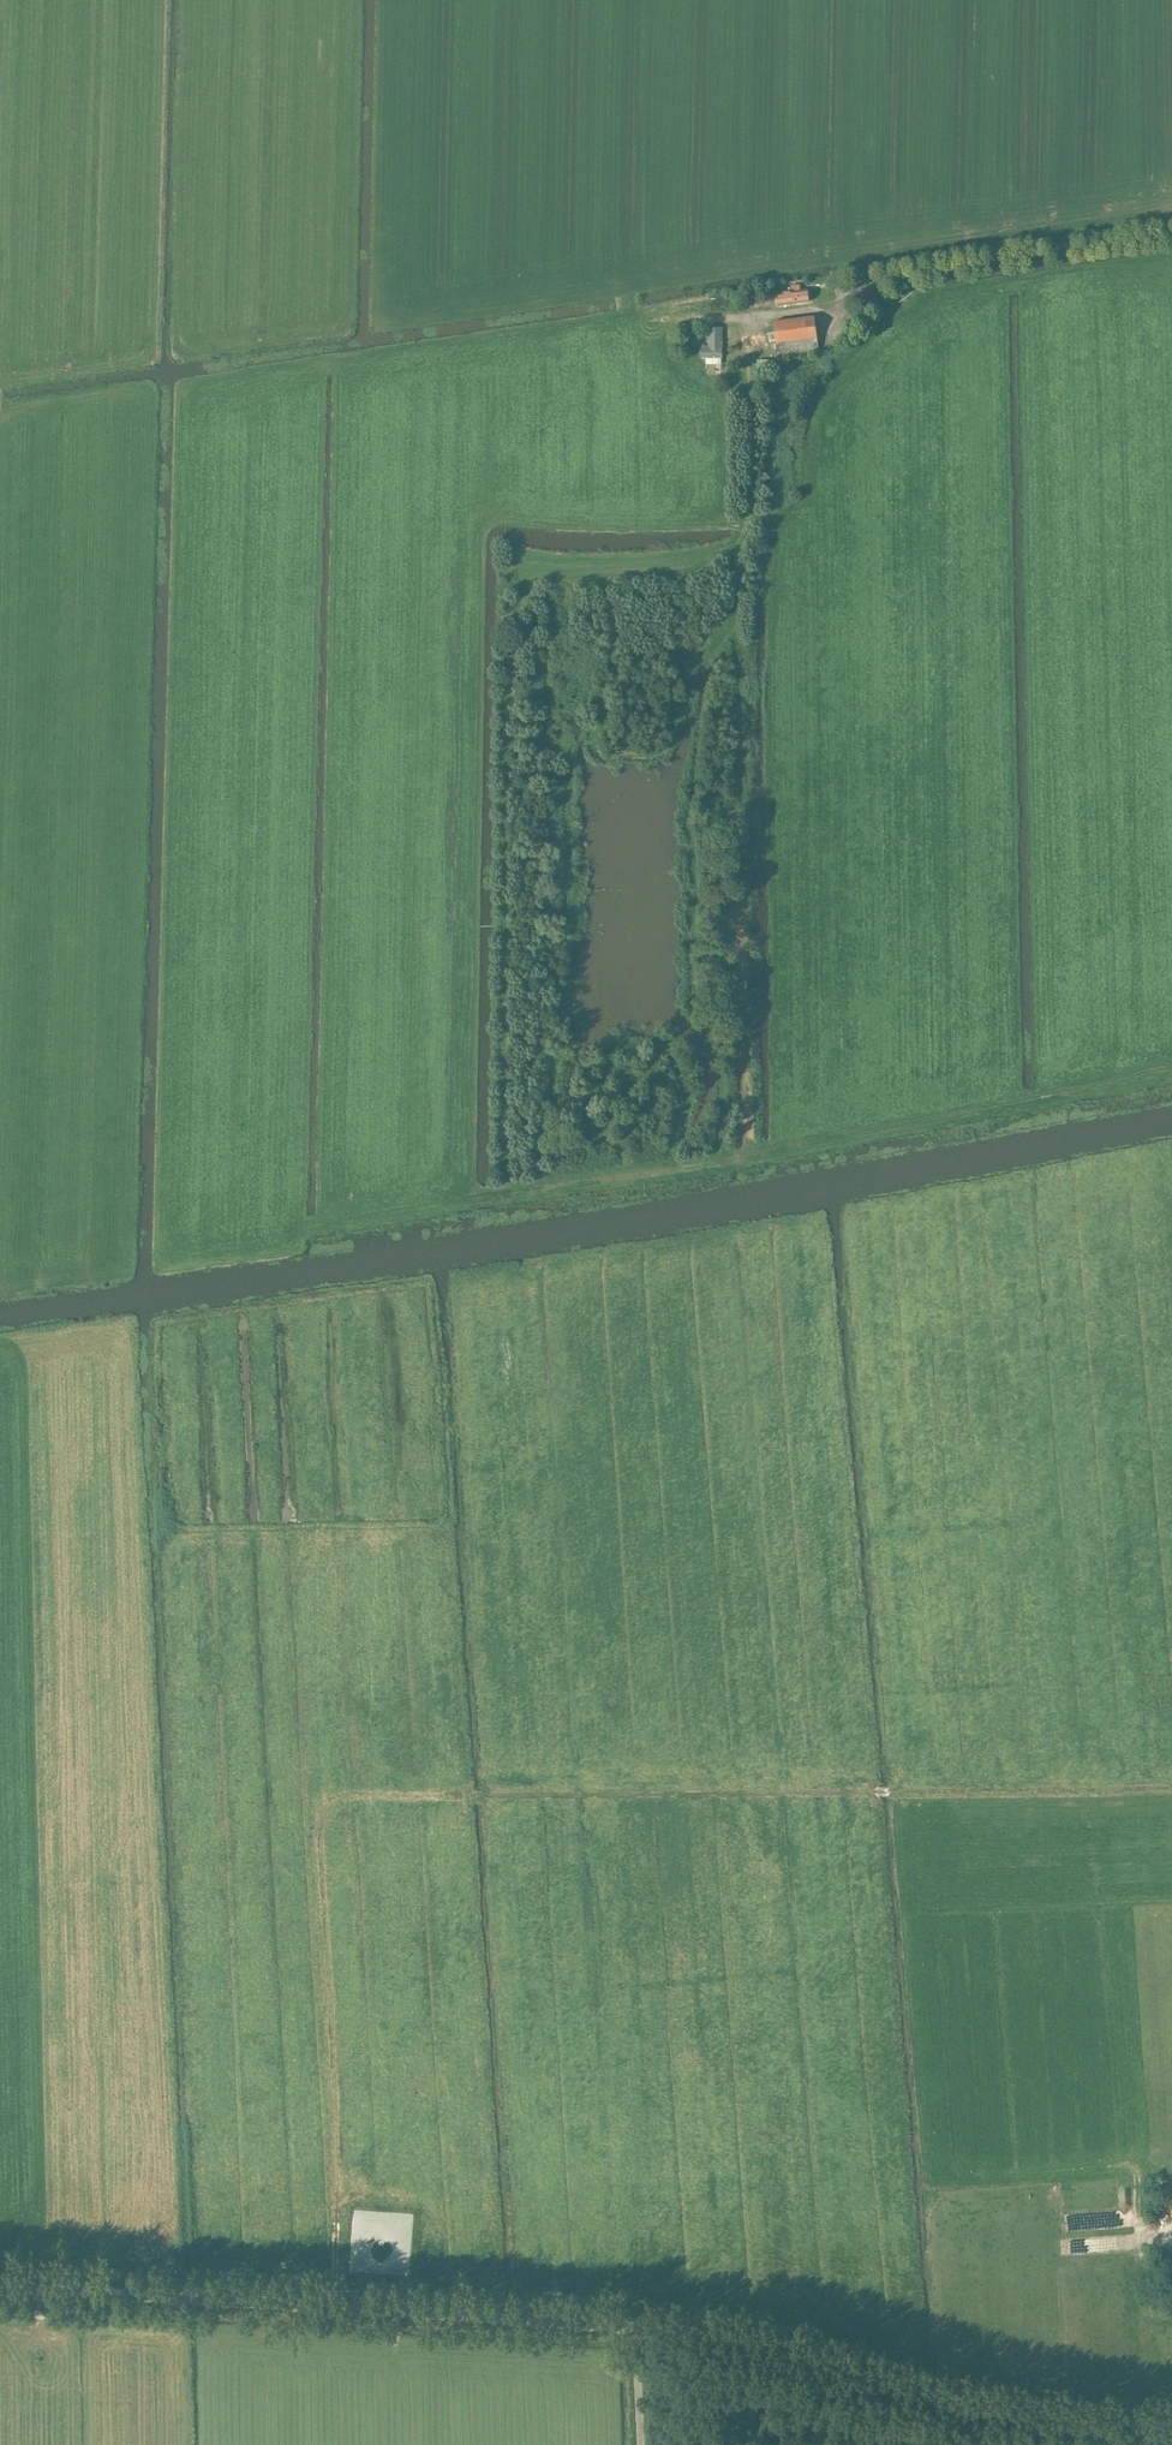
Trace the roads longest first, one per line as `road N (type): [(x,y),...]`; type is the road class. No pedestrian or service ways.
road 1 (unclassified): [(1171,2426),(995,2415),(728,2334),(0,2284)]
road 2 (track): [(298,1234),(339,1216),(683,1173),(774,1147),(1171,1077)]

